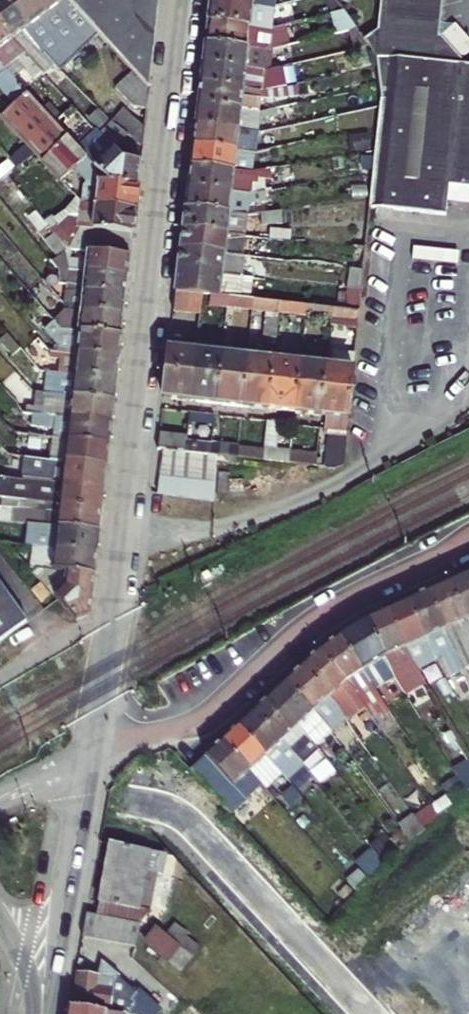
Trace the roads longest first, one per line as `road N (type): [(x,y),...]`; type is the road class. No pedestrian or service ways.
road 1 (residential): [(93,749),(182,0)]
road 2 (residential): [(468,537),(313,620),(206,716),(93,749)]
road 3 (residential): [(86,790),(182,818),(367,1013)]
road 4 (residential): [(44,1013),(86,790)]

